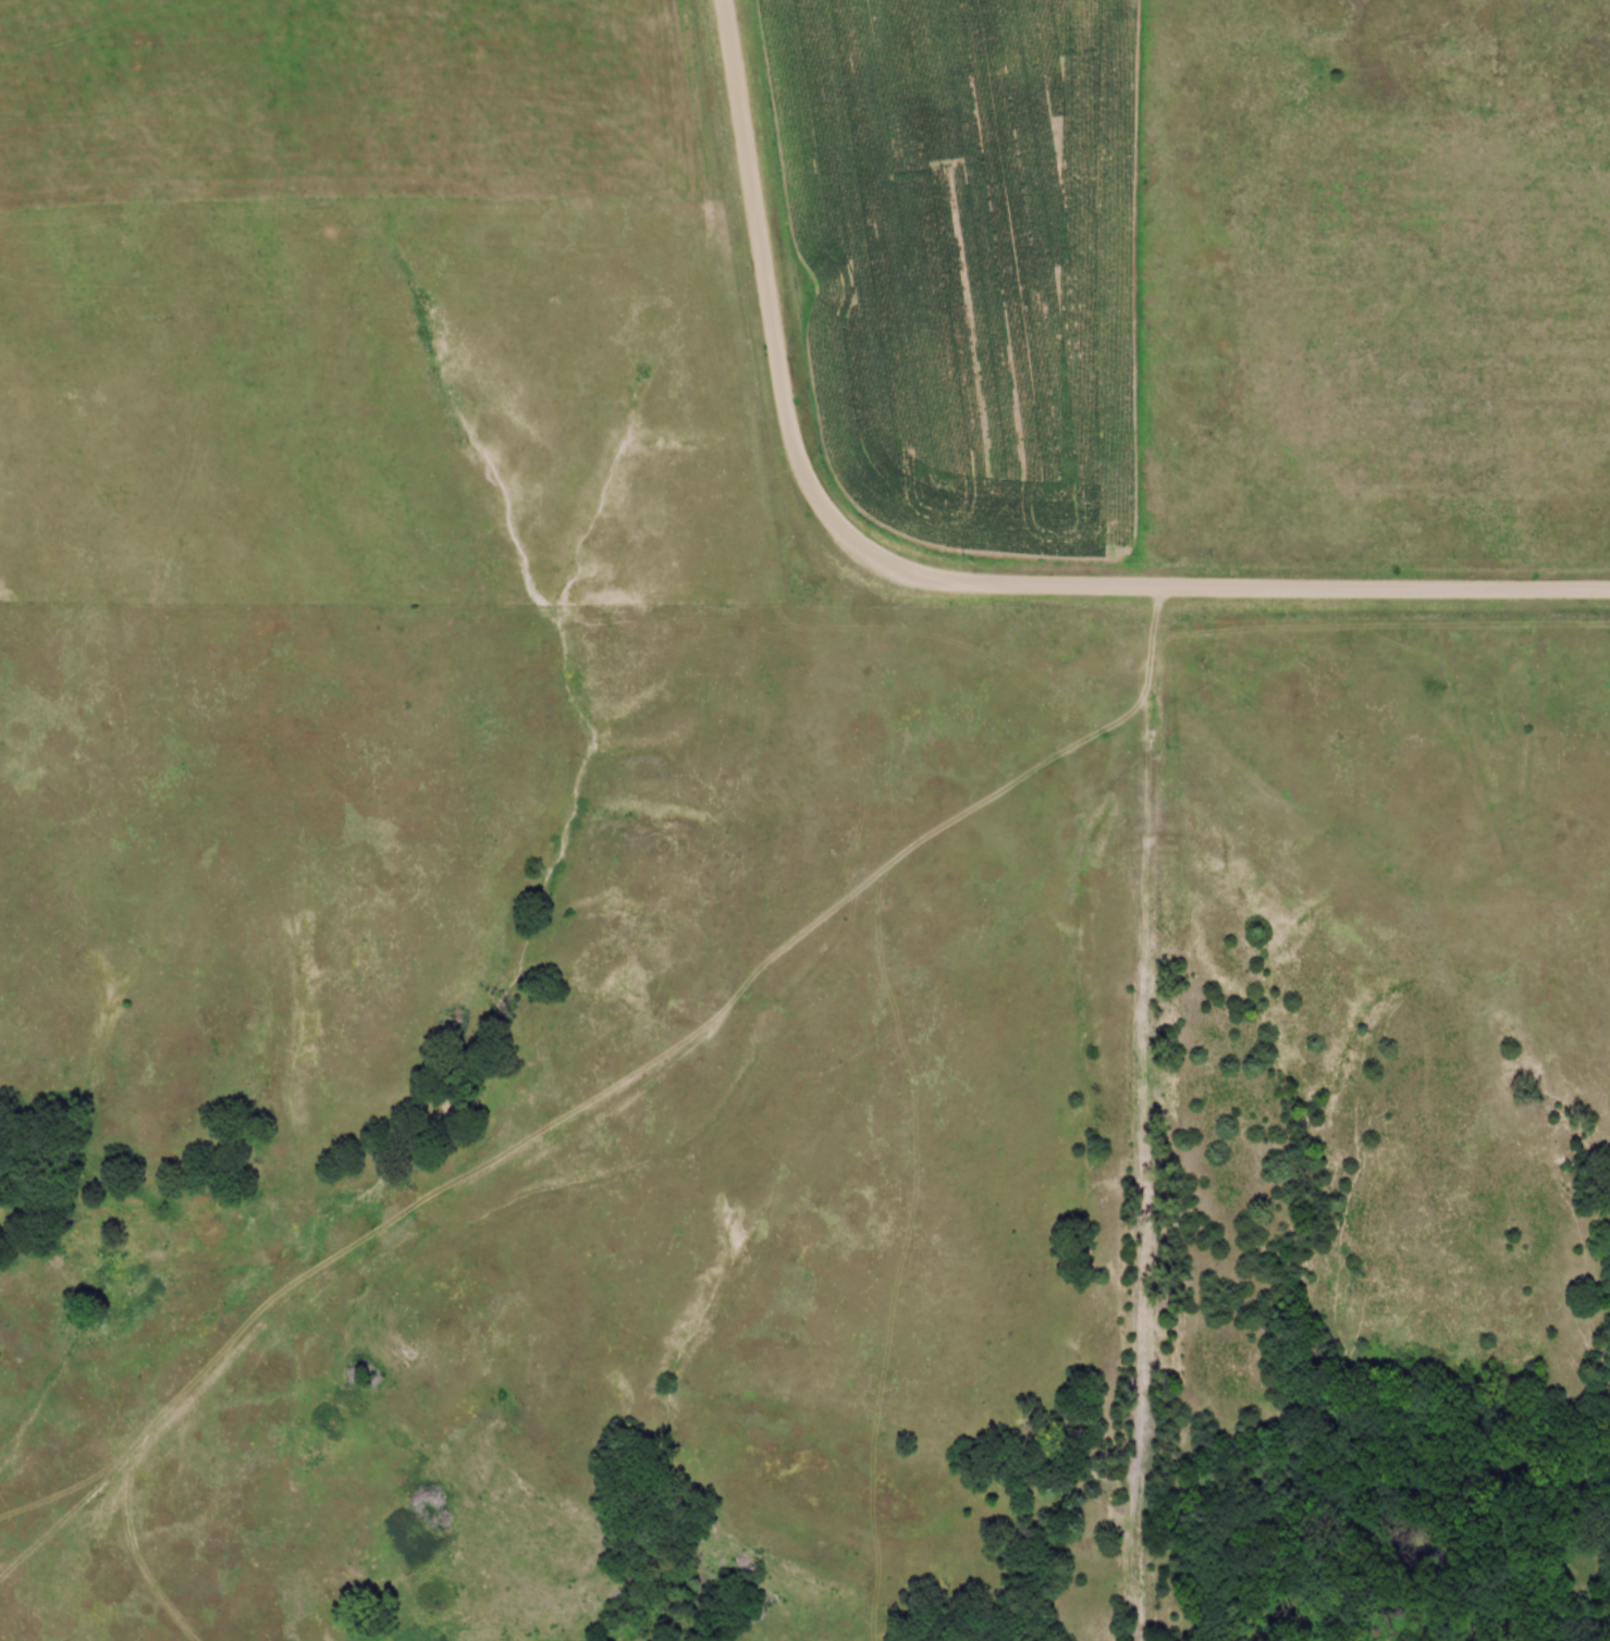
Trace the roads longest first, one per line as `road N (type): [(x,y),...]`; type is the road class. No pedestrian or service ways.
road 1 (residential): [(724,0),(789,421),(809,494),(834,539),(871,570),(914,590),(1609,599)]
road 2 (residential): [(1148,595),(1151,1640)]

